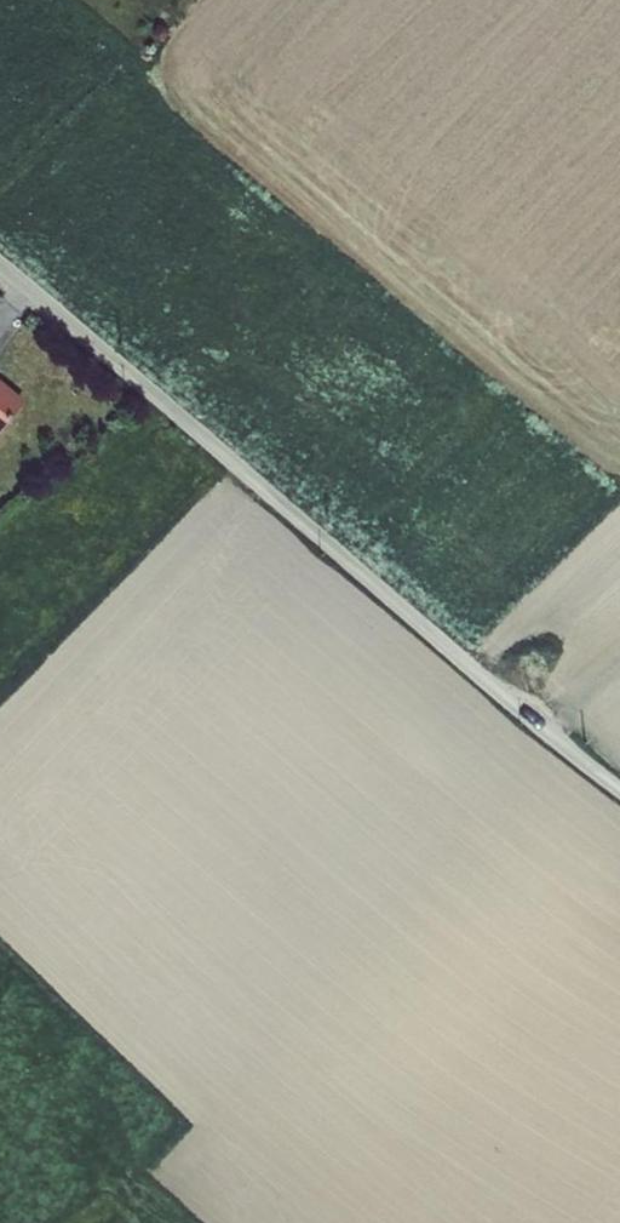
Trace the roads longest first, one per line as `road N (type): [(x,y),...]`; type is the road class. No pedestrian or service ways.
road 1 (residential): [(0,265),(619,788)]

